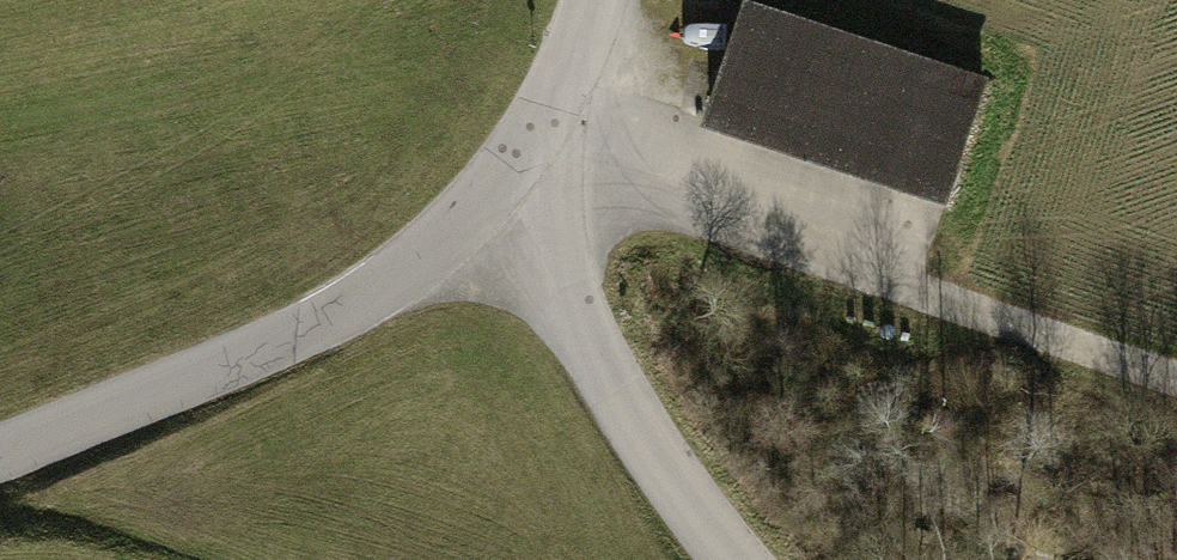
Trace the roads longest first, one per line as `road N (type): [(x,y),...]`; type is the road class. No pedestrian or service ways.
road 1 (tertiary): [(0,456),(238,361),(400,269),(491,199),(530,151),(590,0)]
road 2 (track): [(530,151),(1176,373)]
road 3 (track): [(491,199),(686,501),(735,559)]

